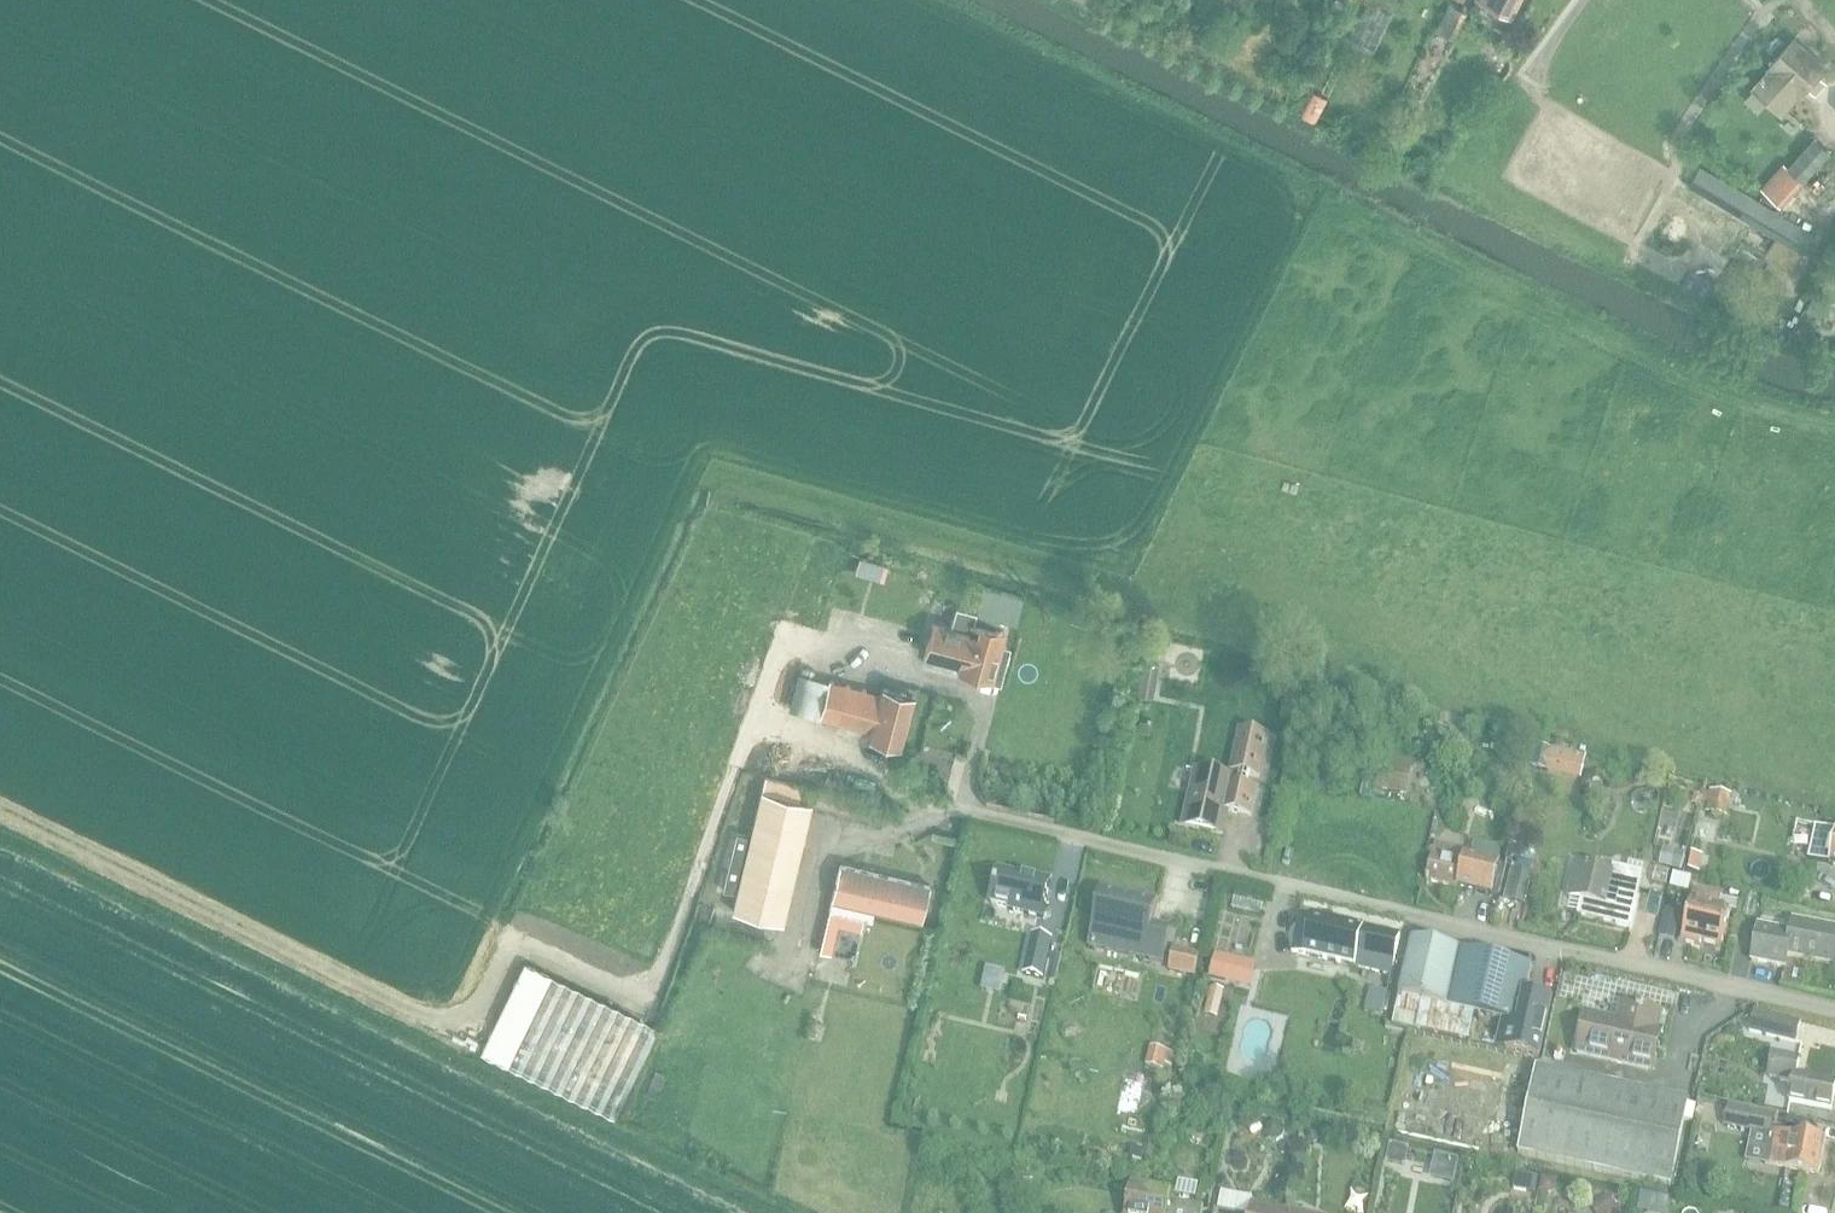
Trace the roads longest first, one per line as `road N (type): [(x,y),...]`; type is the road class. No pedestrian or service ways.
road 1 (residential): [(1834,1008),(963,808)]

